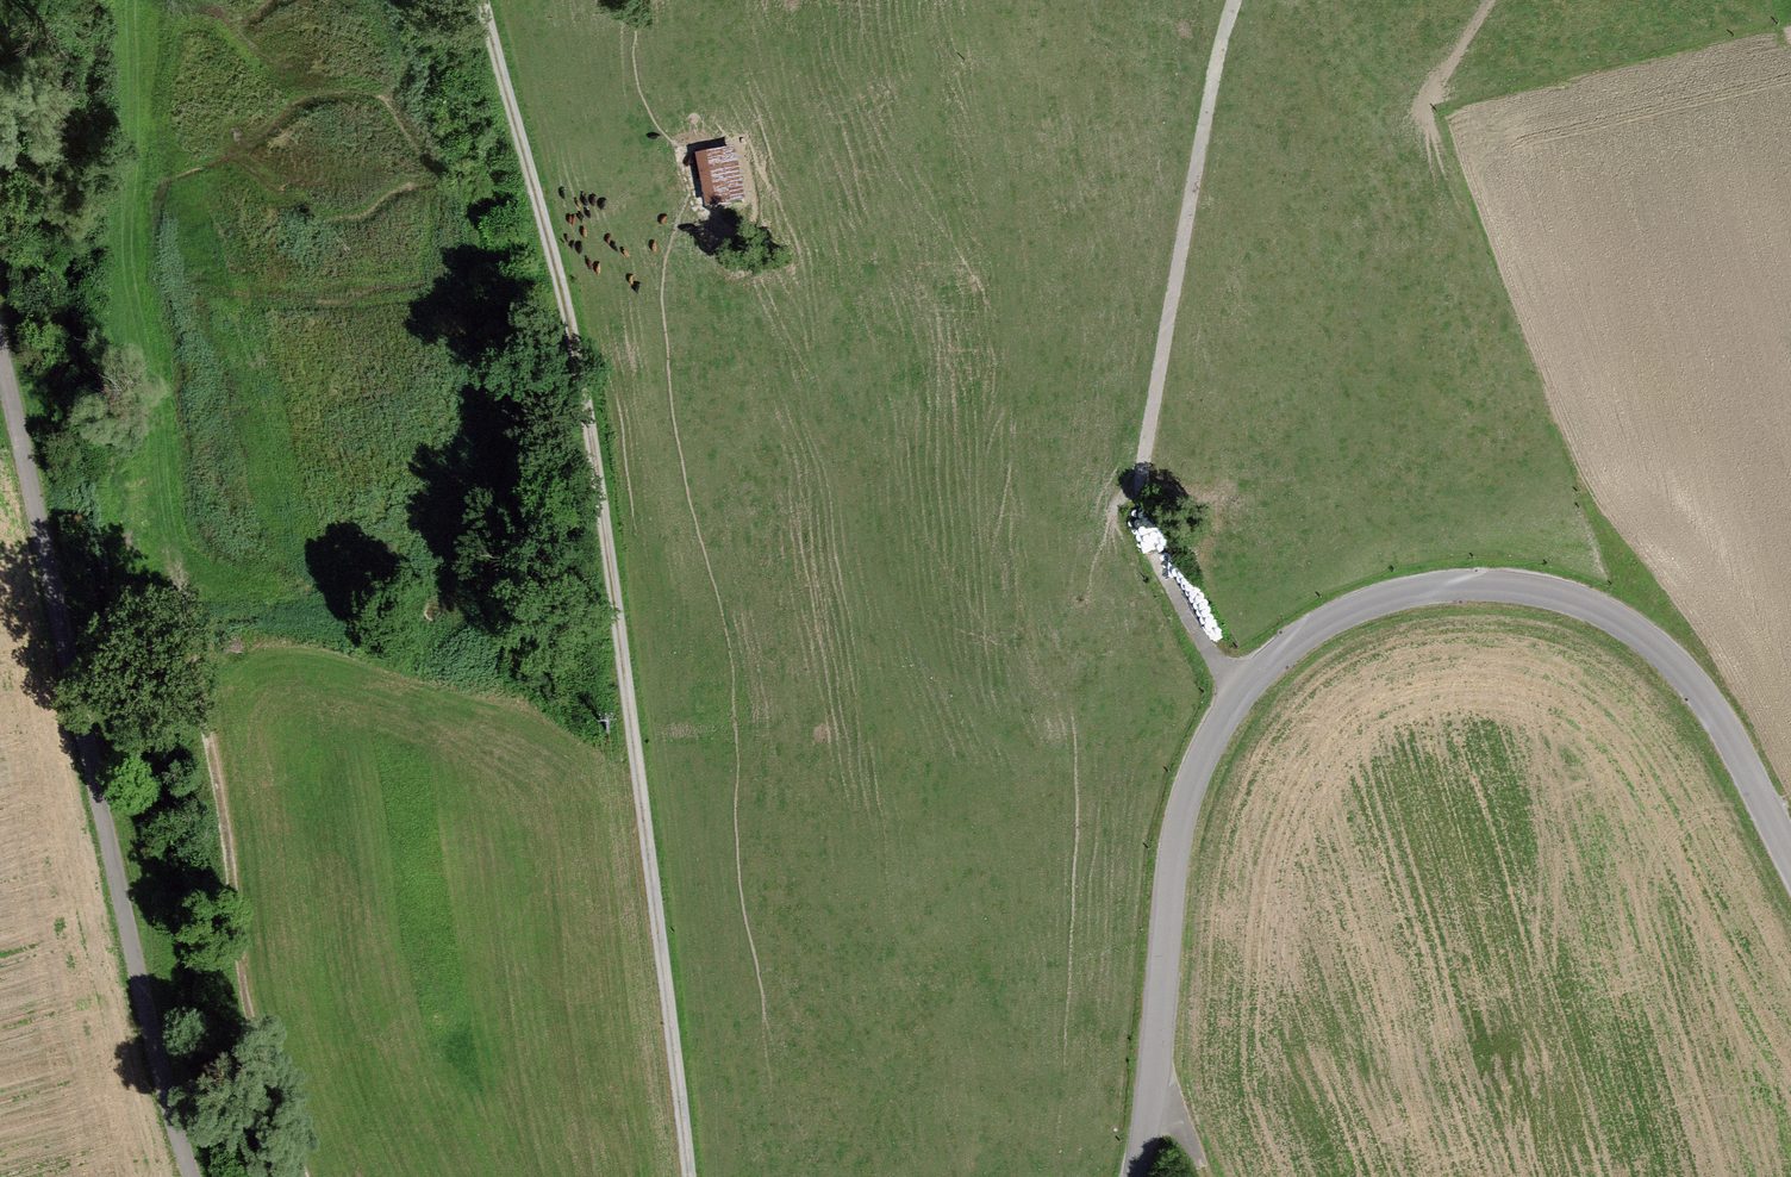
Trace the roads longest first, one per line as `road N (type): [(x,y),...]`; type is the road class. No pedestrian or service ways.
road 1 (unclassified): [(1790,864),(1721,733),(1658,649),(1556,590),(1458,582),(1360,607),(1235,679),(1174,812),(1157,1097),(1139,1176)]
road 2 (track): [(690,1176),(608,514),(579,346),(490,0)]
road 3 (track): [(0,389),(186,1176)]
road 4 (track): [(1231,0),(1139,469),(1143,528),(1235,679)]
road 5 (track): [(184,637),(302,1176)]

